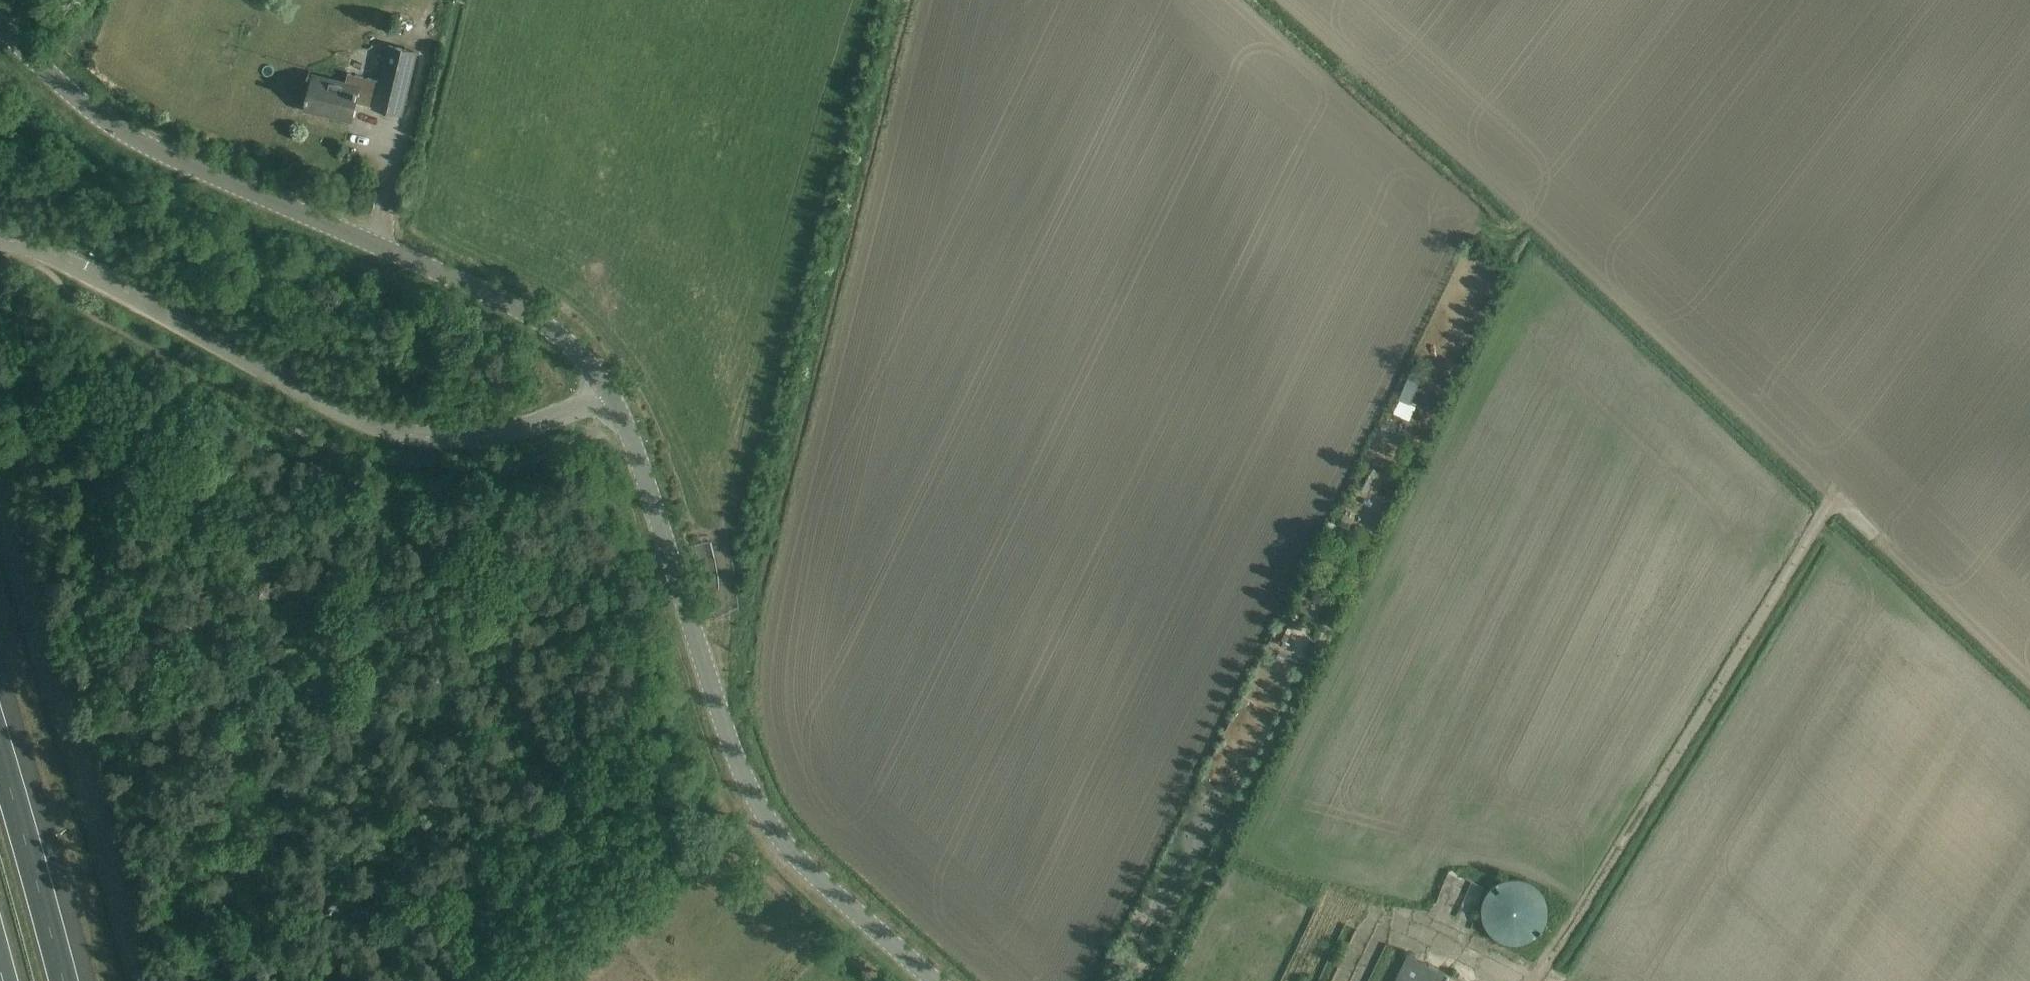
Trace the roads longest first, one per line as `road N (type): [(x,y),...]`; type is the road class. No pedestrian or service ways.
road 1 (unclassified): [(0,39),(85,109),(165,154),(408,252),(536,319),(604,397)]
road 2 (tertiary): [(933,980),(788,845),(755,800),(604,397)]
road 3 (tertiary): [(604,397),(509,431),(421,441),(313,402),(92,277),(0,243)]
road 4 (motorway): [(62,980),(0,765)]

